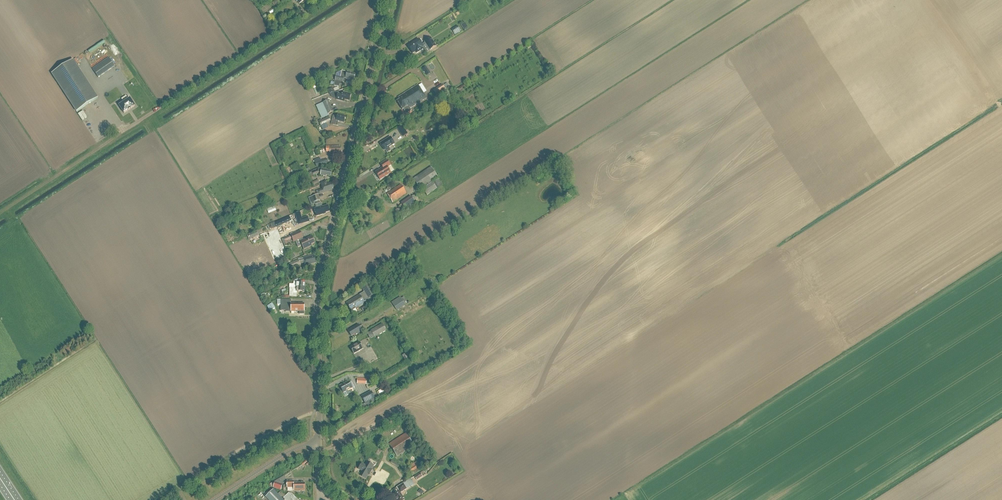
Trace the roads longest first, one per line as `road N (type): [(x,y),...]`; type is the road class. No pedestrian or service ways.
road 1 (tertiary): [(318,443),(322,277),(390,0)]
road 2 (unclassified): [(0,212),(326,0)]

